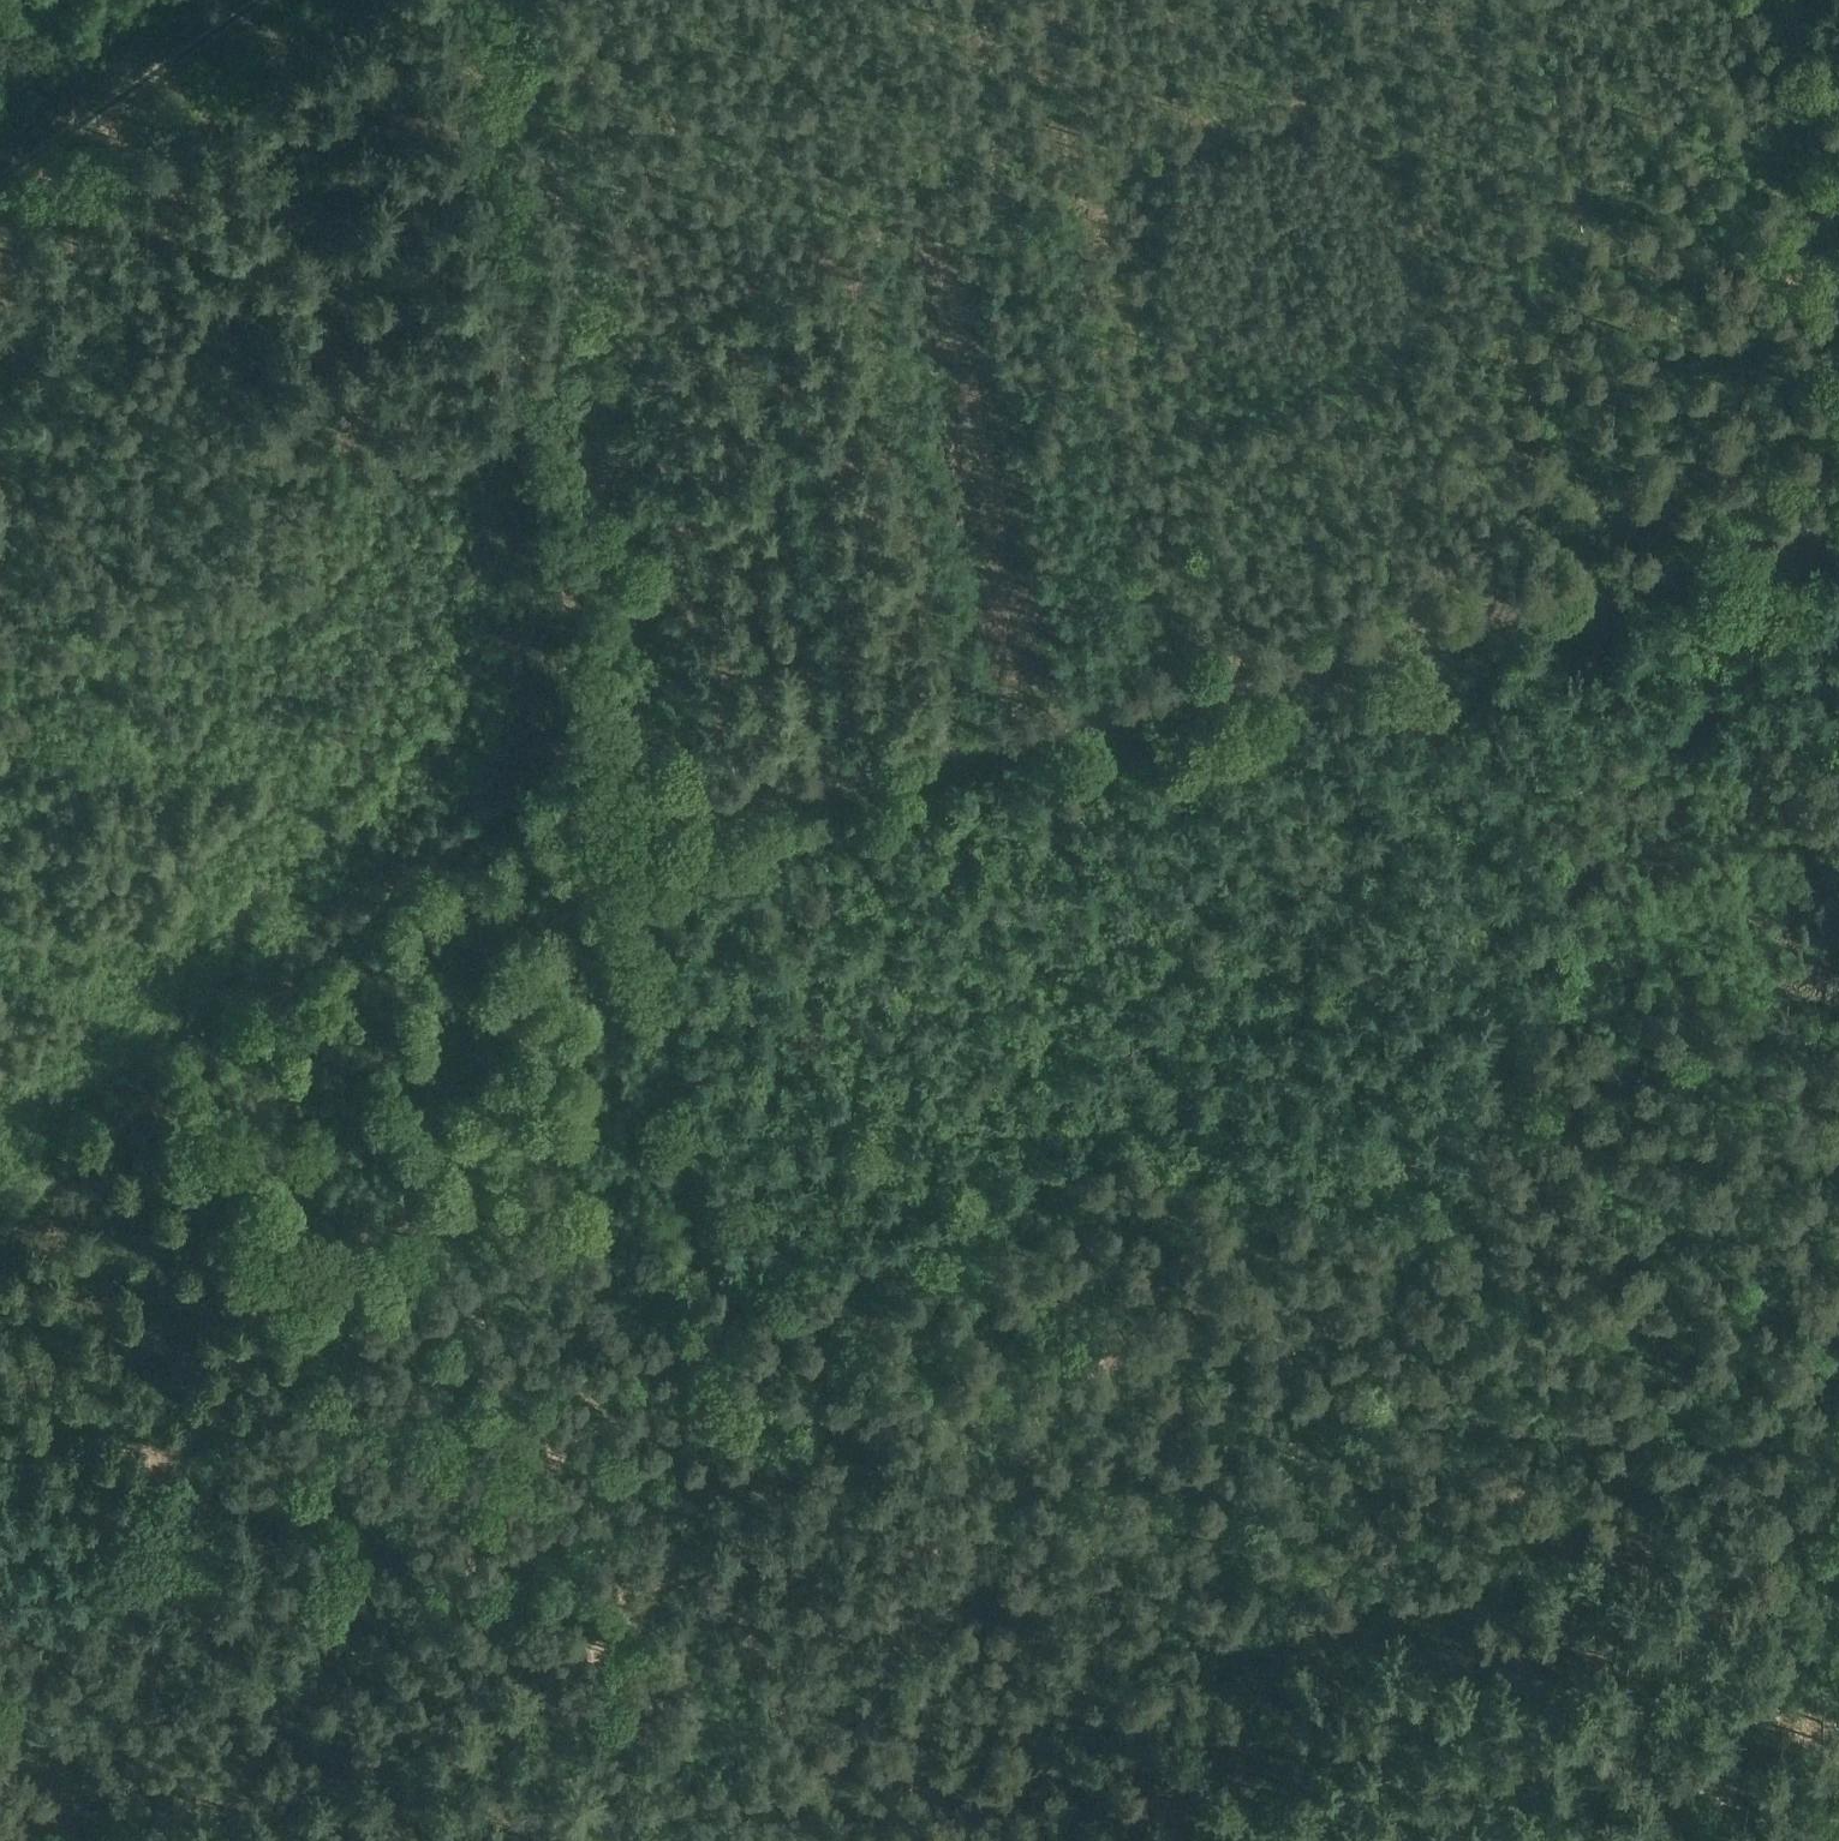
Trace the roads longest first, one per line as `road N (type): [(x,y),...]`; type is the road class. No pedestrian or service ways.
road 1 (track): [(1838,535),(745,802),(696,798),(664,784),(643,745),(584,320),(526,0)]
road 2 (track): [(0,1233),(638,704)]
road 3 (track): [(0,179),(264,0)]
road 4 (track): [(1838,262),(1783,0)]

